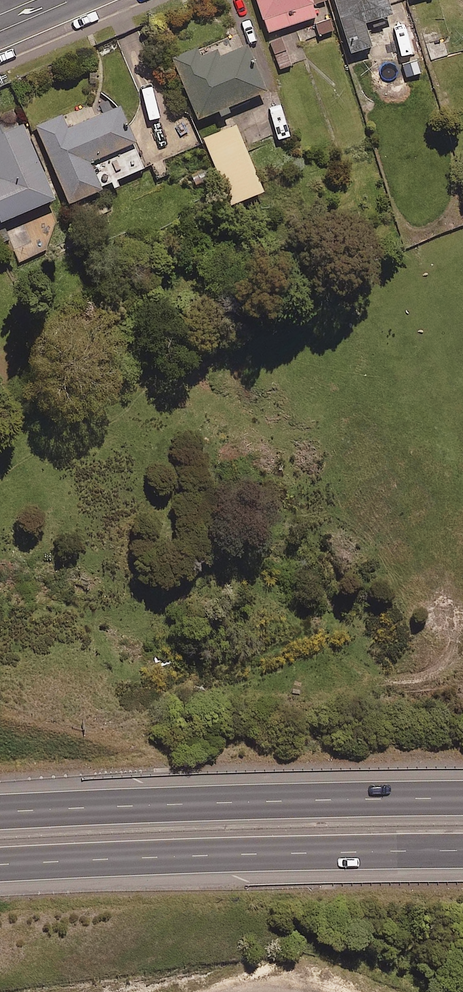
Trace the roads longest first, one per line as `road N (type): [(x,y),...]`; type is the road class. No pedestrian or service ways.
road 1 (motorway): [(462,850),(0,866)]
road 2 (motorway): [(0,813),(462,801)]

